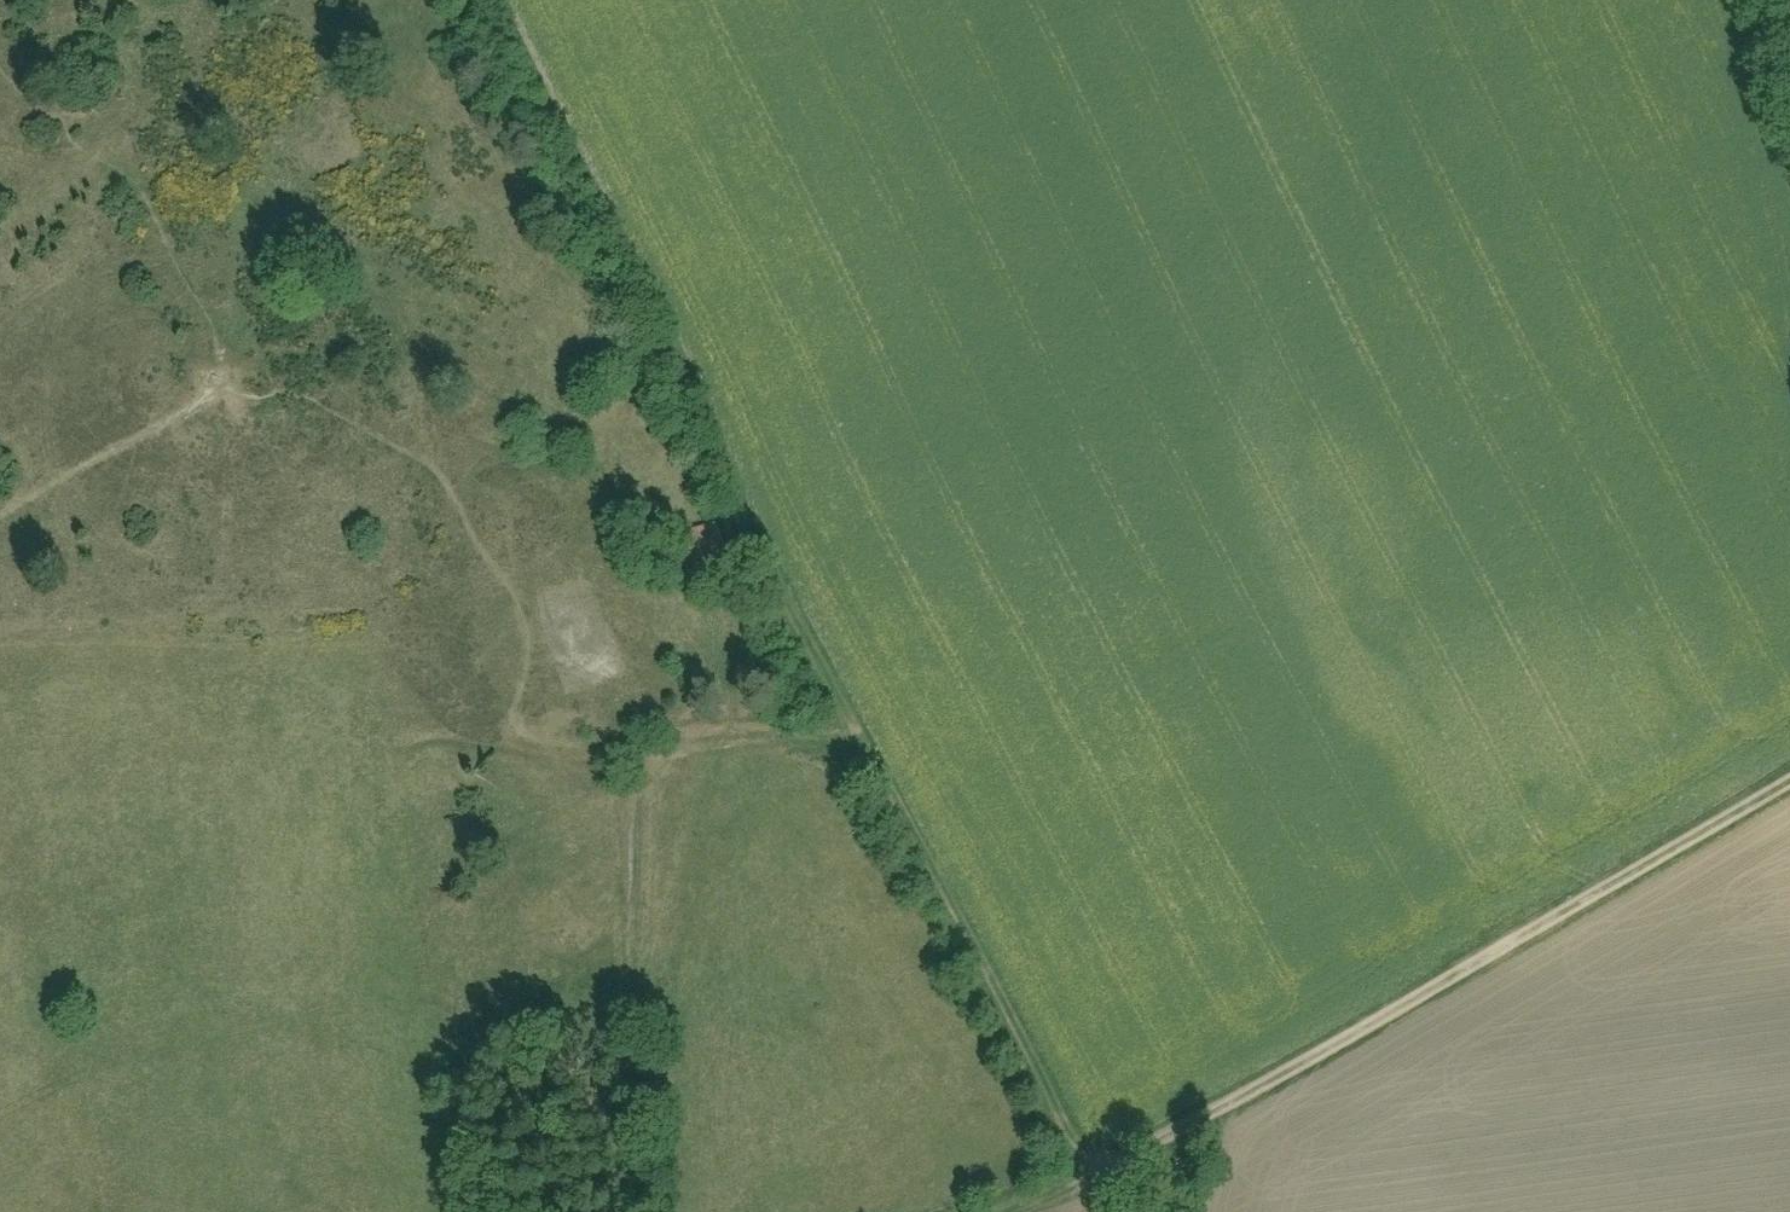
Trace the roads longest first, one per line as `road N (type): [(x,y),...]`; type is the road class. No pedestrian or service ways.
road 1 (track): [(735,493),(1064,1121),(1119,1144)]
road 2 (track): [(1119,1144),(1789,772)]

